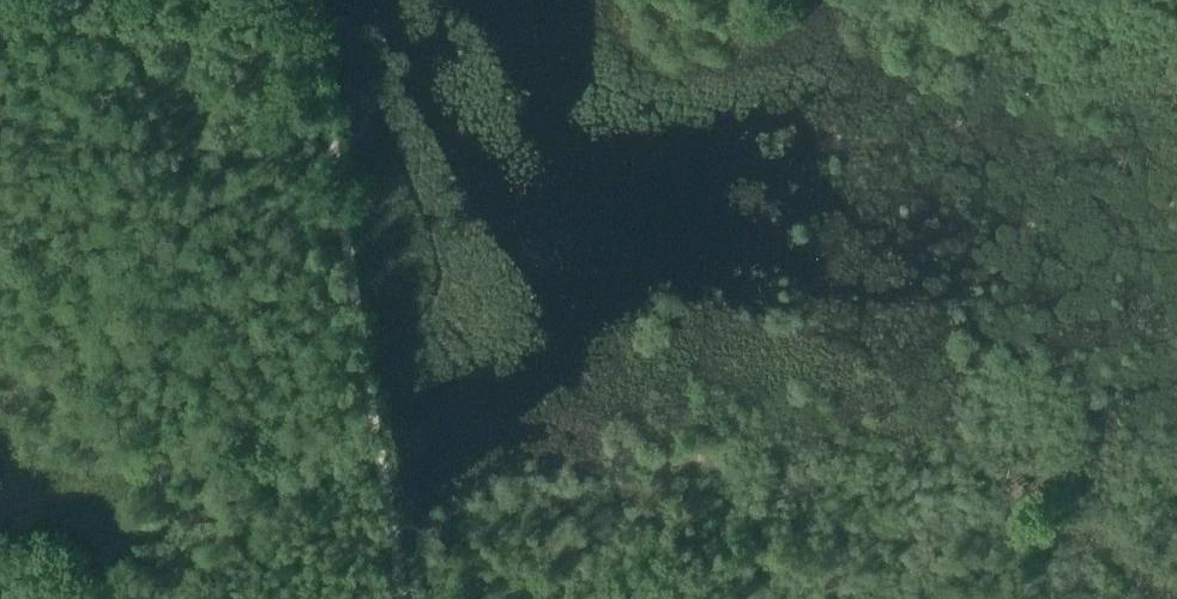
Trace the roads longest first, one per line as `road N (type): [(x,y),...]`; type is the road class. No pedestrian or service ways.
road 1 (track): [(399,598),(312,0)]

